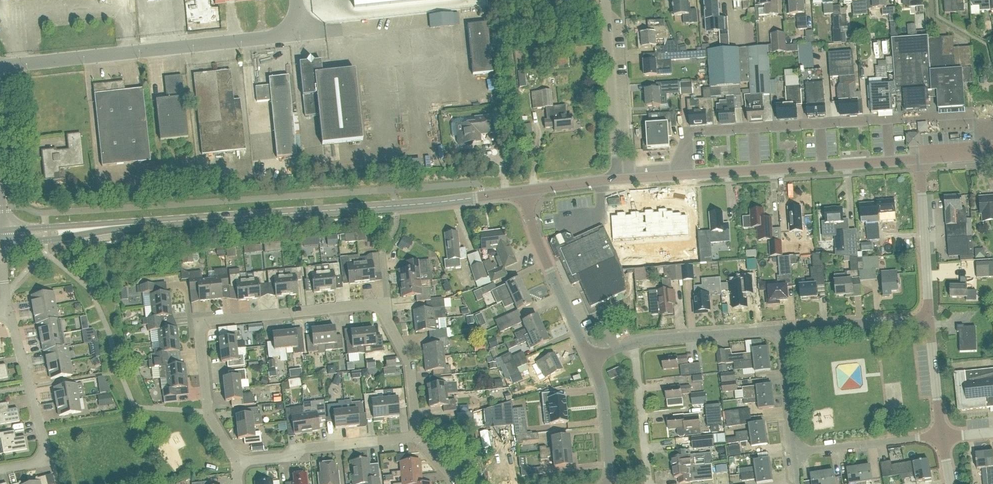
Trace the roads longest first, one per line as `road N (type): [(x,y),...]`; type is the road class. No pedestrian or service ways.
road 1 (residential): [(415,437),(409,367),(383,310),(212,321),(200,330),(206,412),(236,461)]
road 2 (tertiary): [(82,230),(525,191)]
road 3 (residential): [(684,175),(689,133),(968,116),(992,132)]
road 4 (unclassified): [(0,68),(300,34),(296,0)]
road 5 (tertiary): [(684,175),(921,159)]
road 6 (residential): [(0,470),(49,462),(8,312)]
road 7 (residential): [(591,362),(651,341),(783,330)]
road 8 (residential): [(591,362),(531,224),(525,191)]
road 9 (residential): [(236,461),(415,437)]
road 10 (unclassified): [(618,180),(607,0)]
road 11 (residential): [(931,319),(921,159)]
road 12 (residential): [(794,452),(943,438)]
road 13 (residential): [(783,330),(931,319)]
road 14 (residential): [(611,483),(604,395),(591,362)]
road 15 (residential): [(794,452),(783,330)]

